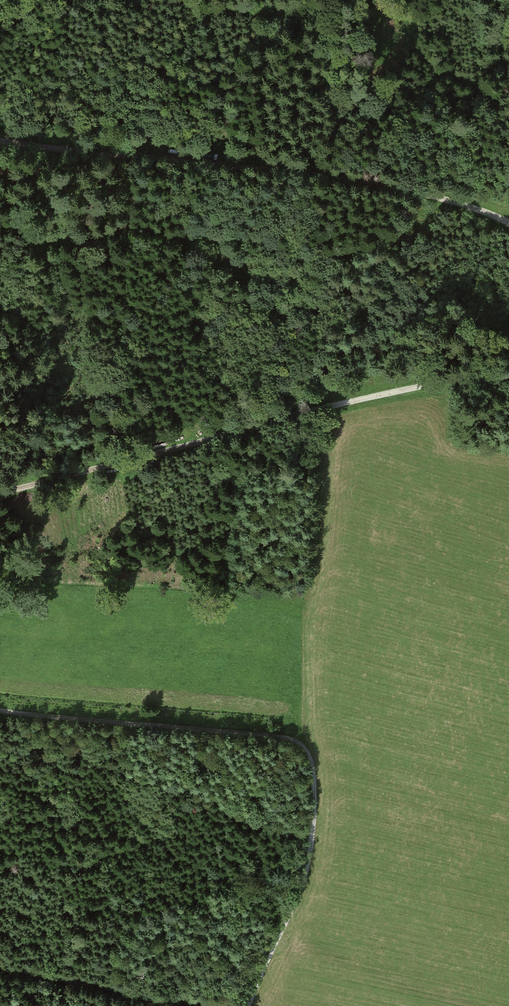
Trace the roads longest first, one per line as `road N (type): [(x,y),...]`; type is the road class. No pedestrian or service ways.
road 1 (track): [(0,709),(273,736),(310,755),(315,817),(306,877),(251,1005)]
road 2 (track): [(508,369),(303,414),(118,474),(0,500)]
road 3 (track): [(0,141),(285,169),(508,221)]
road 4 (track): [(0,963),(222,1005)]

